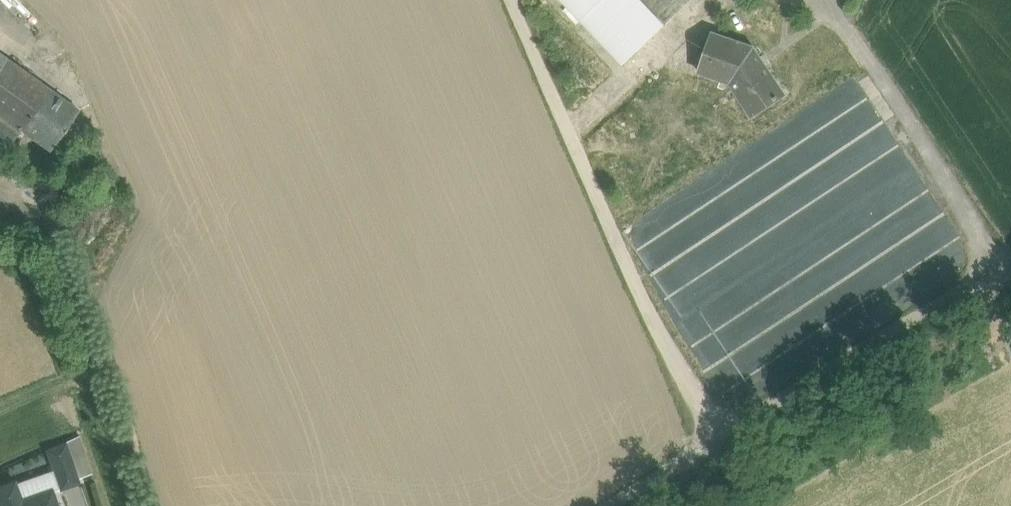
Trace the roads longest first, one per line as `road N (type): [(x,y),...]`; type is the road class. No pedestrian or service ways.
road 1 (track): [(710,449),(513,0)]
road 2 (unclassified): [(610,505),(912,319),(1010,275)]
road 3 (track): [(53,239),(135,505)]

